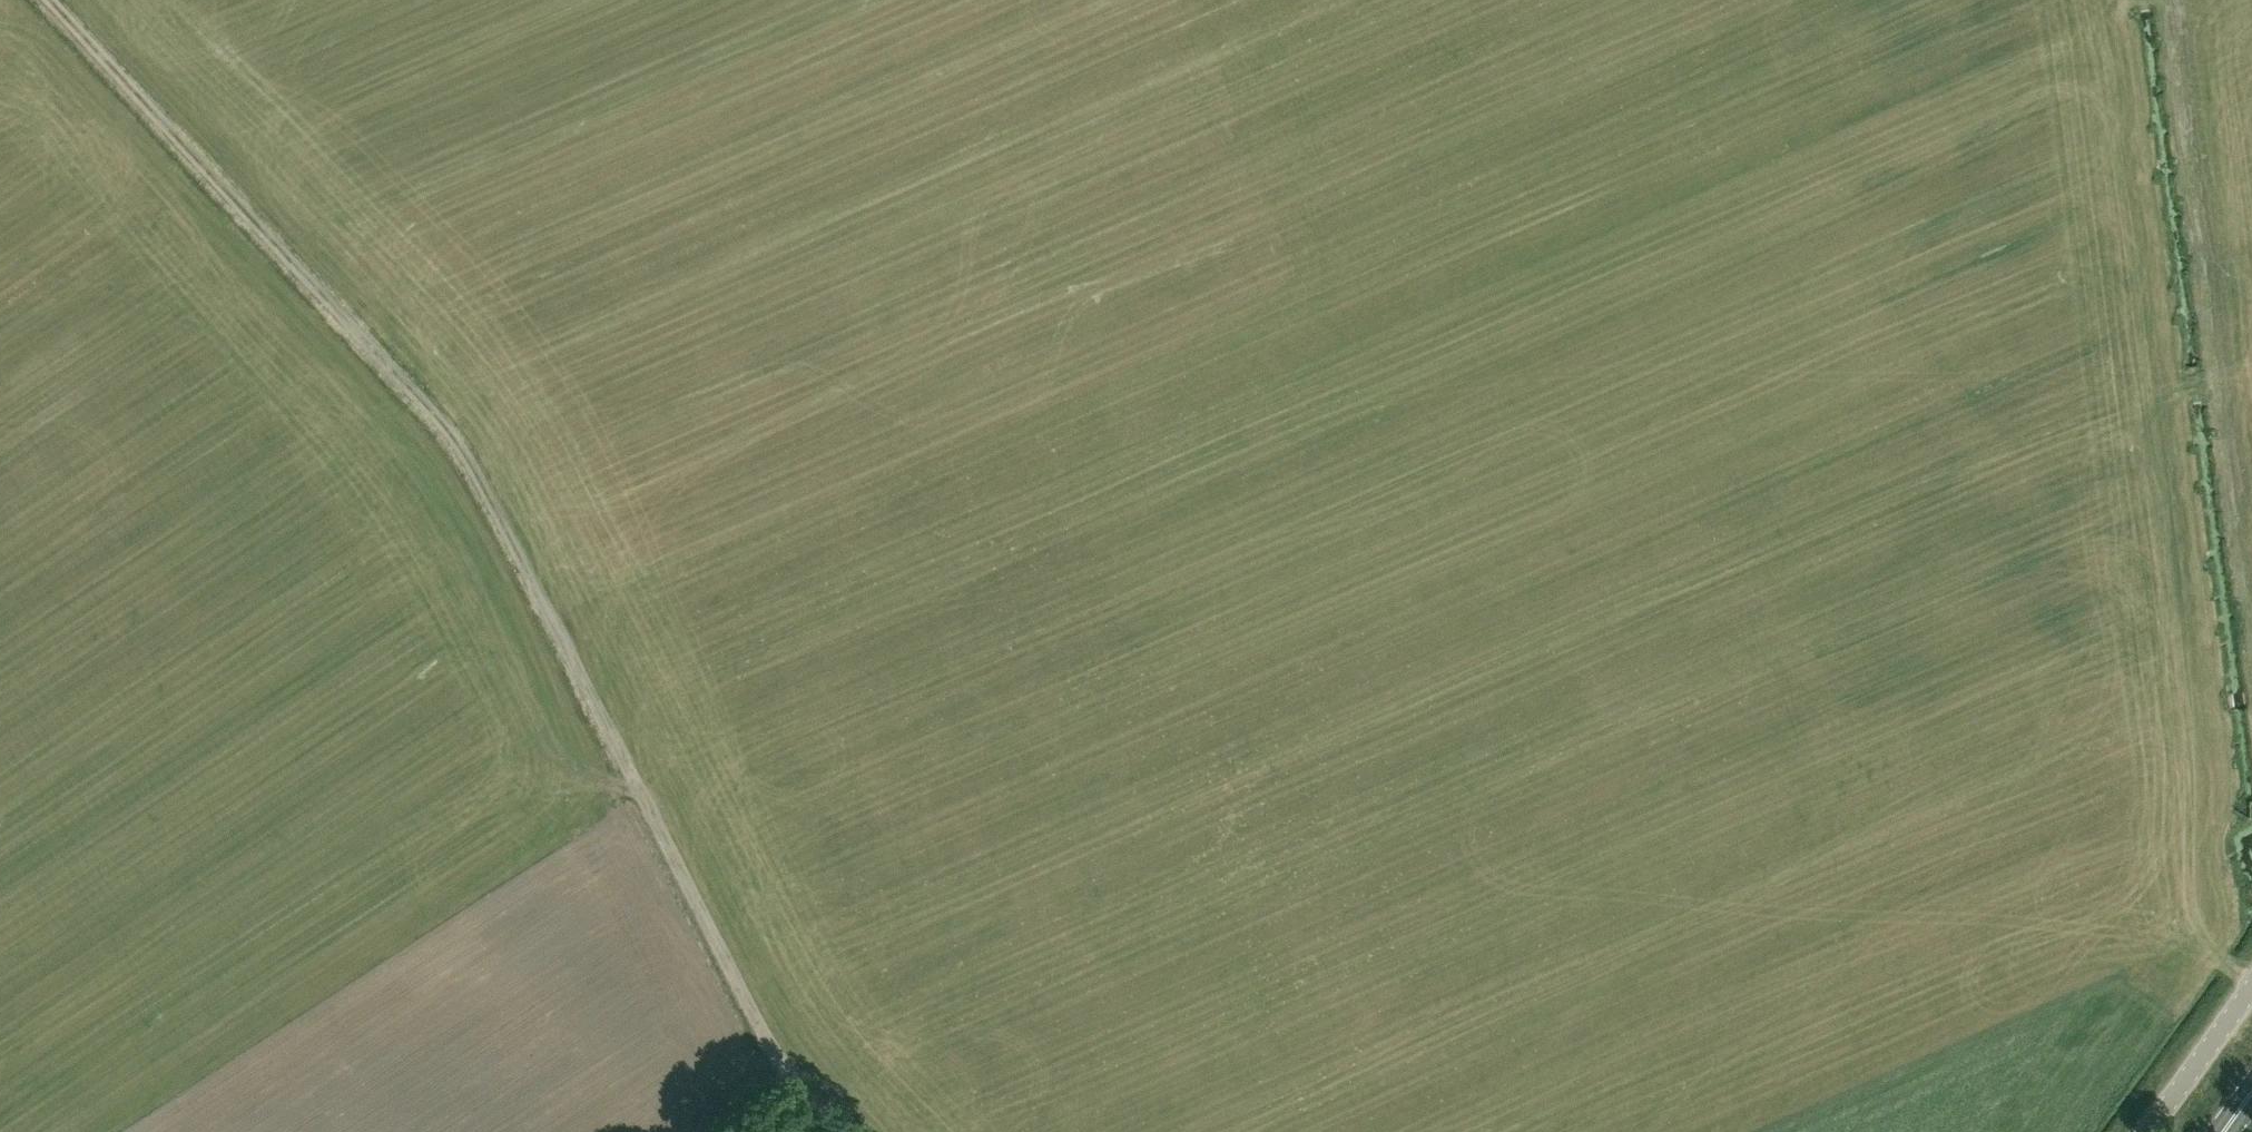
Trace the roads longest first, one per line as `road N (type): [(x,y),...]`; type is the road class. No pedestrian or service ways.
road 1 (track): [(834,1131),(799,1098),(459,439),(56,0)]
road 2 (unclassified): [(2150,1131),(2251,990)]

